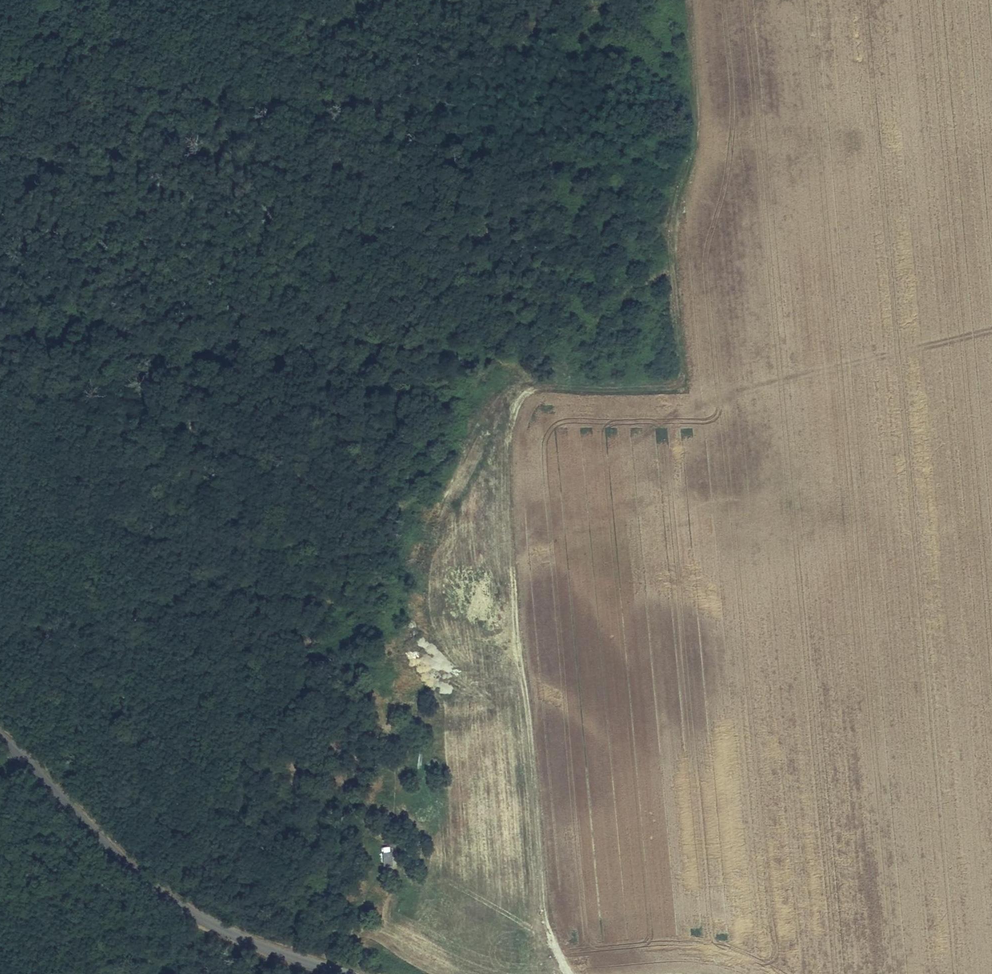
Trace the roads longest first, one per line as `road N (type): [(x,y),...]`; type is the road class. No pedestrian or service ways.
road 1 (track): [(568,973),(547,915),(496,424),(500,408),(523,395),(671,393),(680,385),(675,222),(697,111),(691,0)]
road 2 (unclassified): [(344,973),(190,915),(0,733)]

